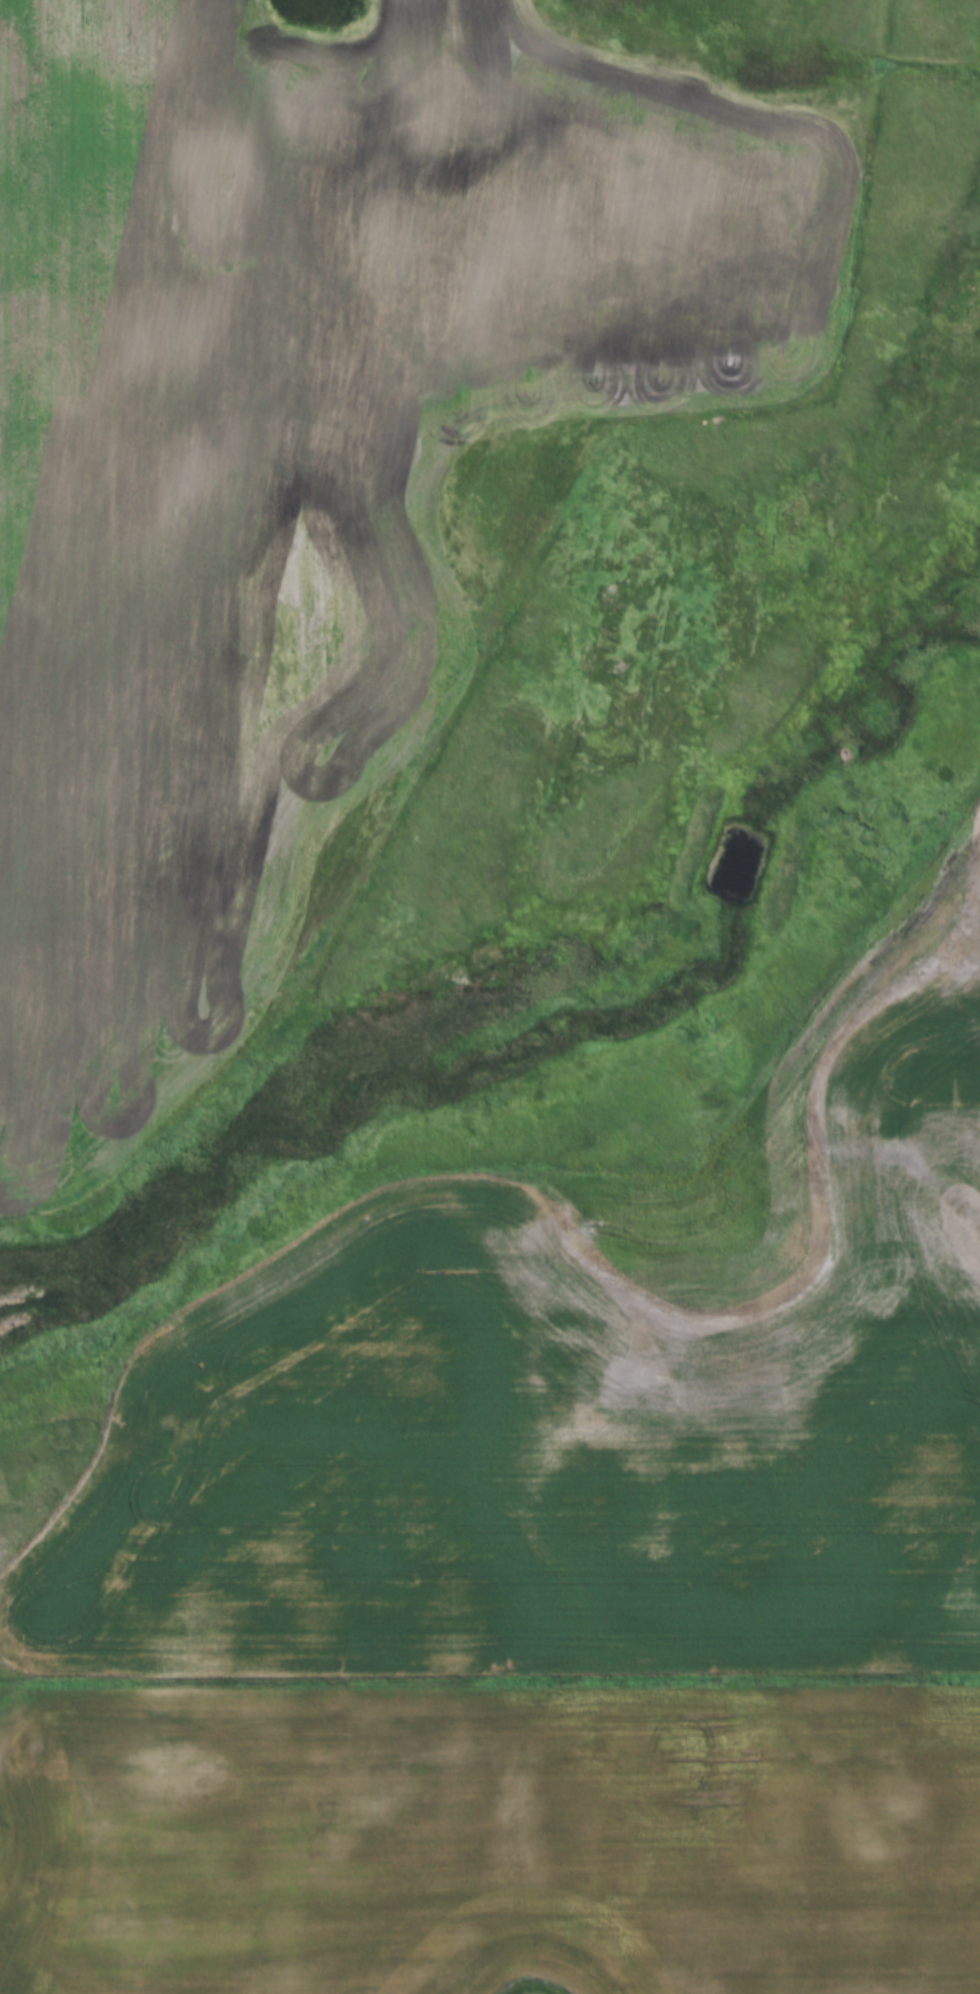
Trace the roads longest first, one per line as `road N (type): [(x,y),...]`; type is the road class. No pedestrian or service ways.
road 1 (track): [(0,1661),(979,1658)]

